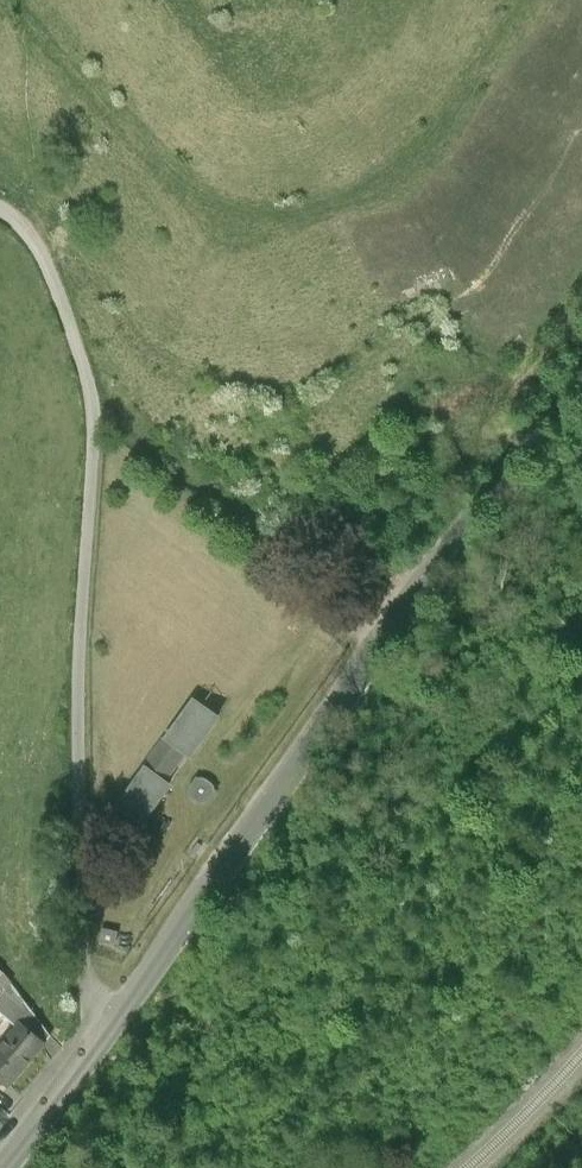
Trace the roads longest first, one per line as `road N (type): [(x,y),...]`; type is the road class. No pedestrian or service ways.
road 1 (unclassified): [(581,373),(119,1026),(4,1167)]
road 2 (track): [(119,1026),(98,1010),(84,972),(82,929),(79,713),(95,418),(55,284),(38,250),(0,210)]

